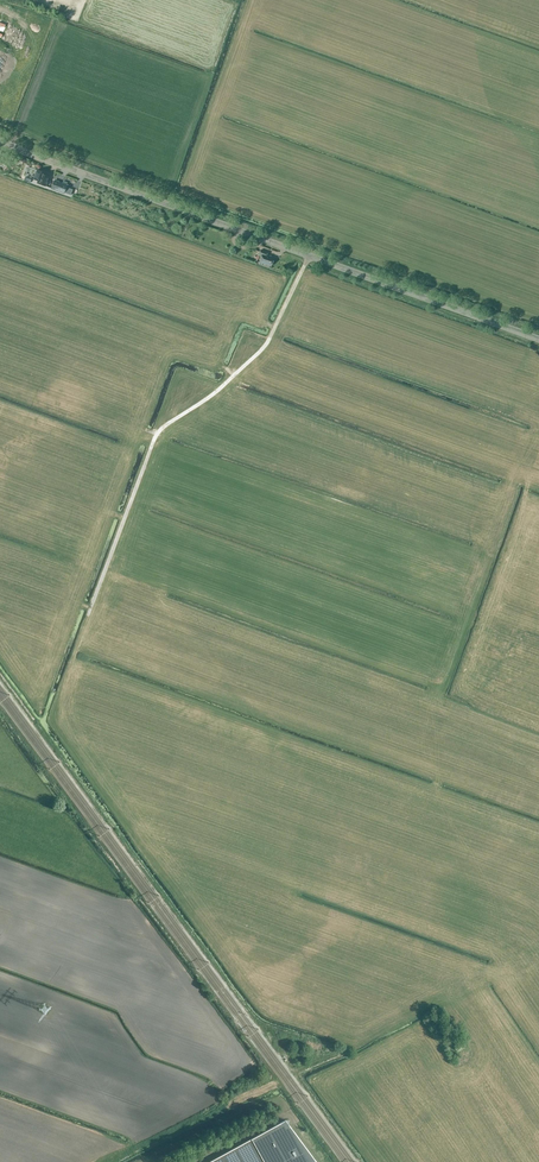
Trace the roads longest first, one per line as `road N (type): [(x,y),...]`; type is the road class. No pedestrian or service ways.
road 1 (tertiary): [(538,339),(0,141)]
road 2 (track): [(88,616),(157,433),(263,348),(308,255)]

